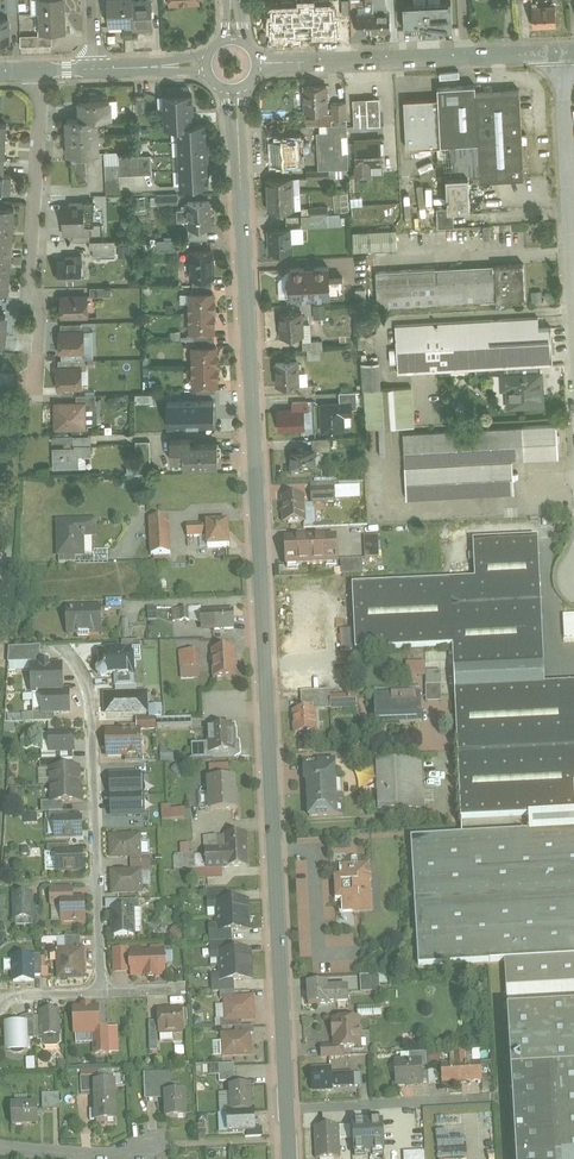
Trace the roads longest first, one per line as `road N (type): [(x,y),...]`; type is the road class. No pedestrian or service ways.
road 1 (tertiary): [(239,169),(287,1110)]
road 2 (residential): [(103,990),(90,696),(61,645)]
road 3 (residential): [(34,386),(40,70)]
road 4 (unclassified): [(466,56),(256,64)]
road 5 (unclassified): [(565,53),(573,258)]
road 6 (residential): [(287,1110),(484,1098)]
road 7 (residential): [(0,1147),(115,1155),(173,1146)]

